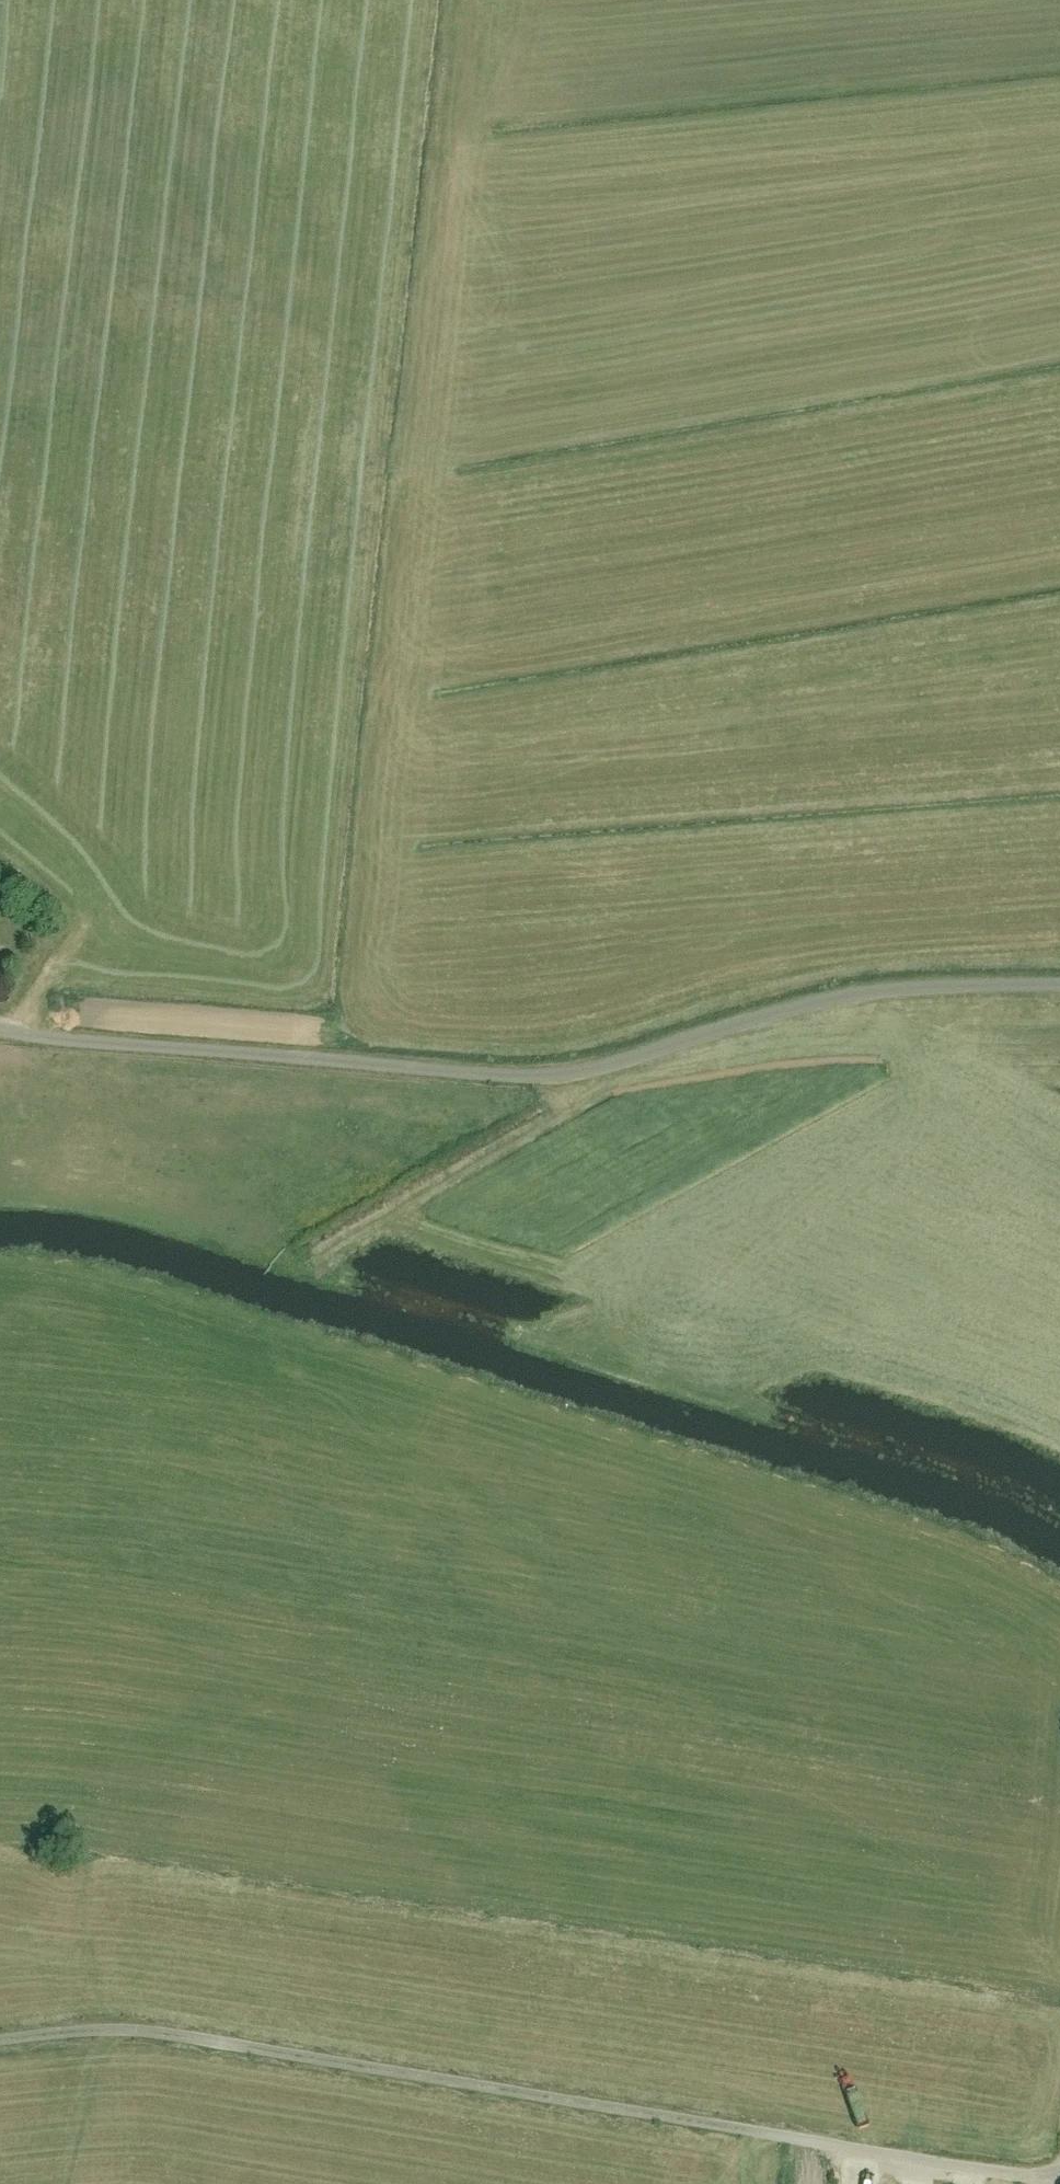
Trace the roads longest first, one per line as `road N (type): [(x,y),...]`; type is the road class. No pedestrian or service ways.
road 1 (unclassified): [(0,1029),(542,1075),(625,1060),(817,1002),(938,986),(1059,984)]
road 2 (unclassified): [(0,2039),(144,2033),(1035,2176),(1059,2168)]

